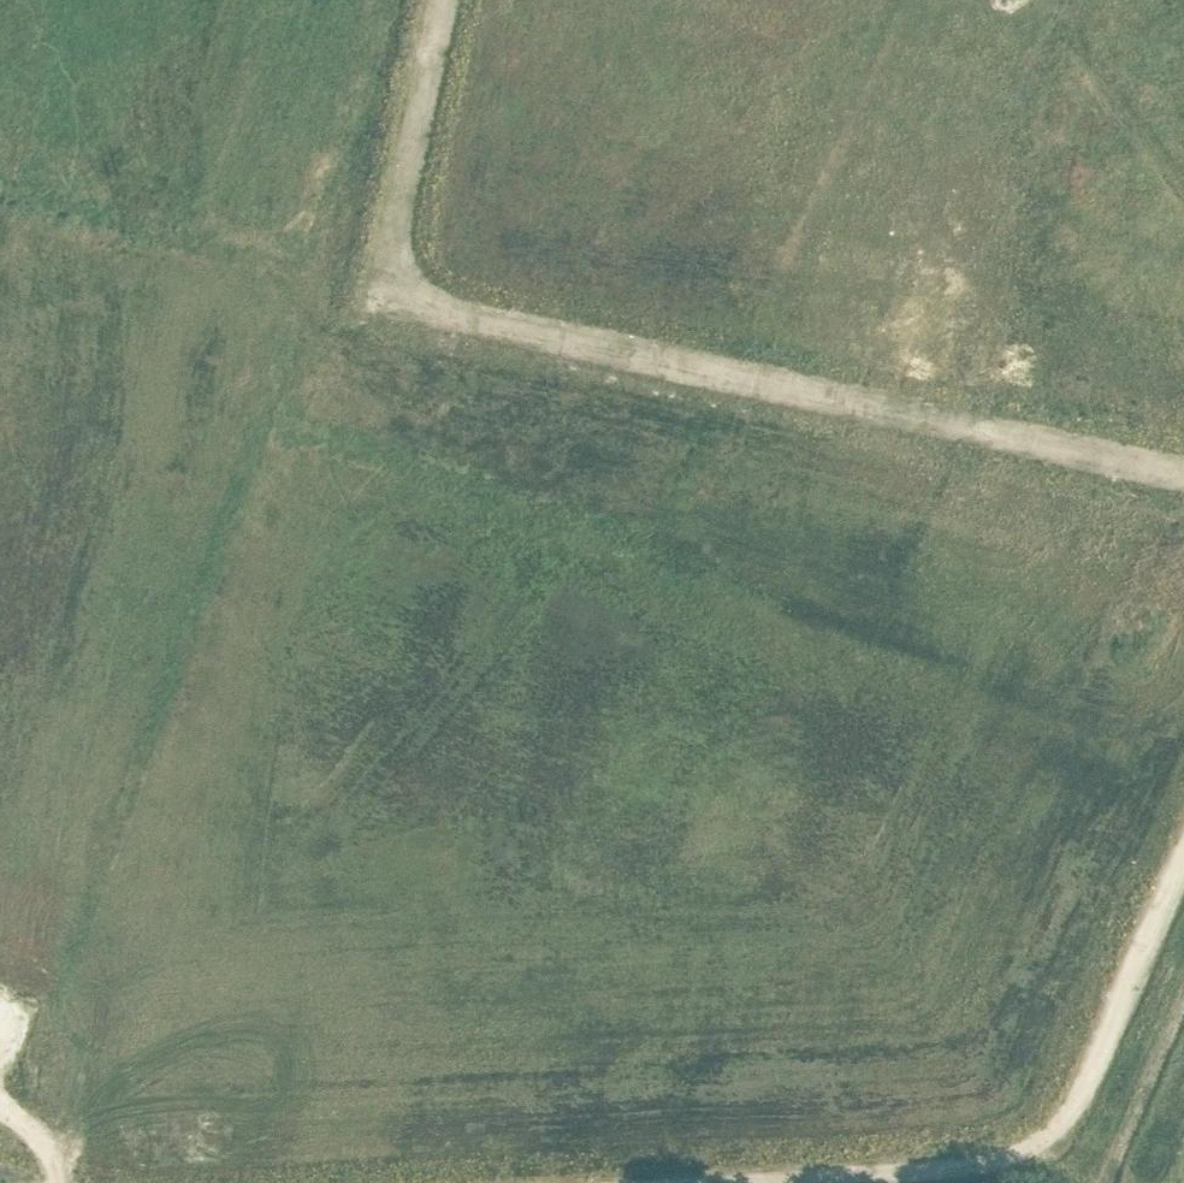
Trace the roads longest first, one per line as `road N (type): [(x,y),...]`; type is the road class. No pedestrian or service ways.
road 1 (unclassified): [(1183,478),(453,314),(399,280),(392,233),(444,0)]
road 2 (tertiary): [(724,1182),(998,1163),(1053,1143),(1069,1127),(1183,860)]

